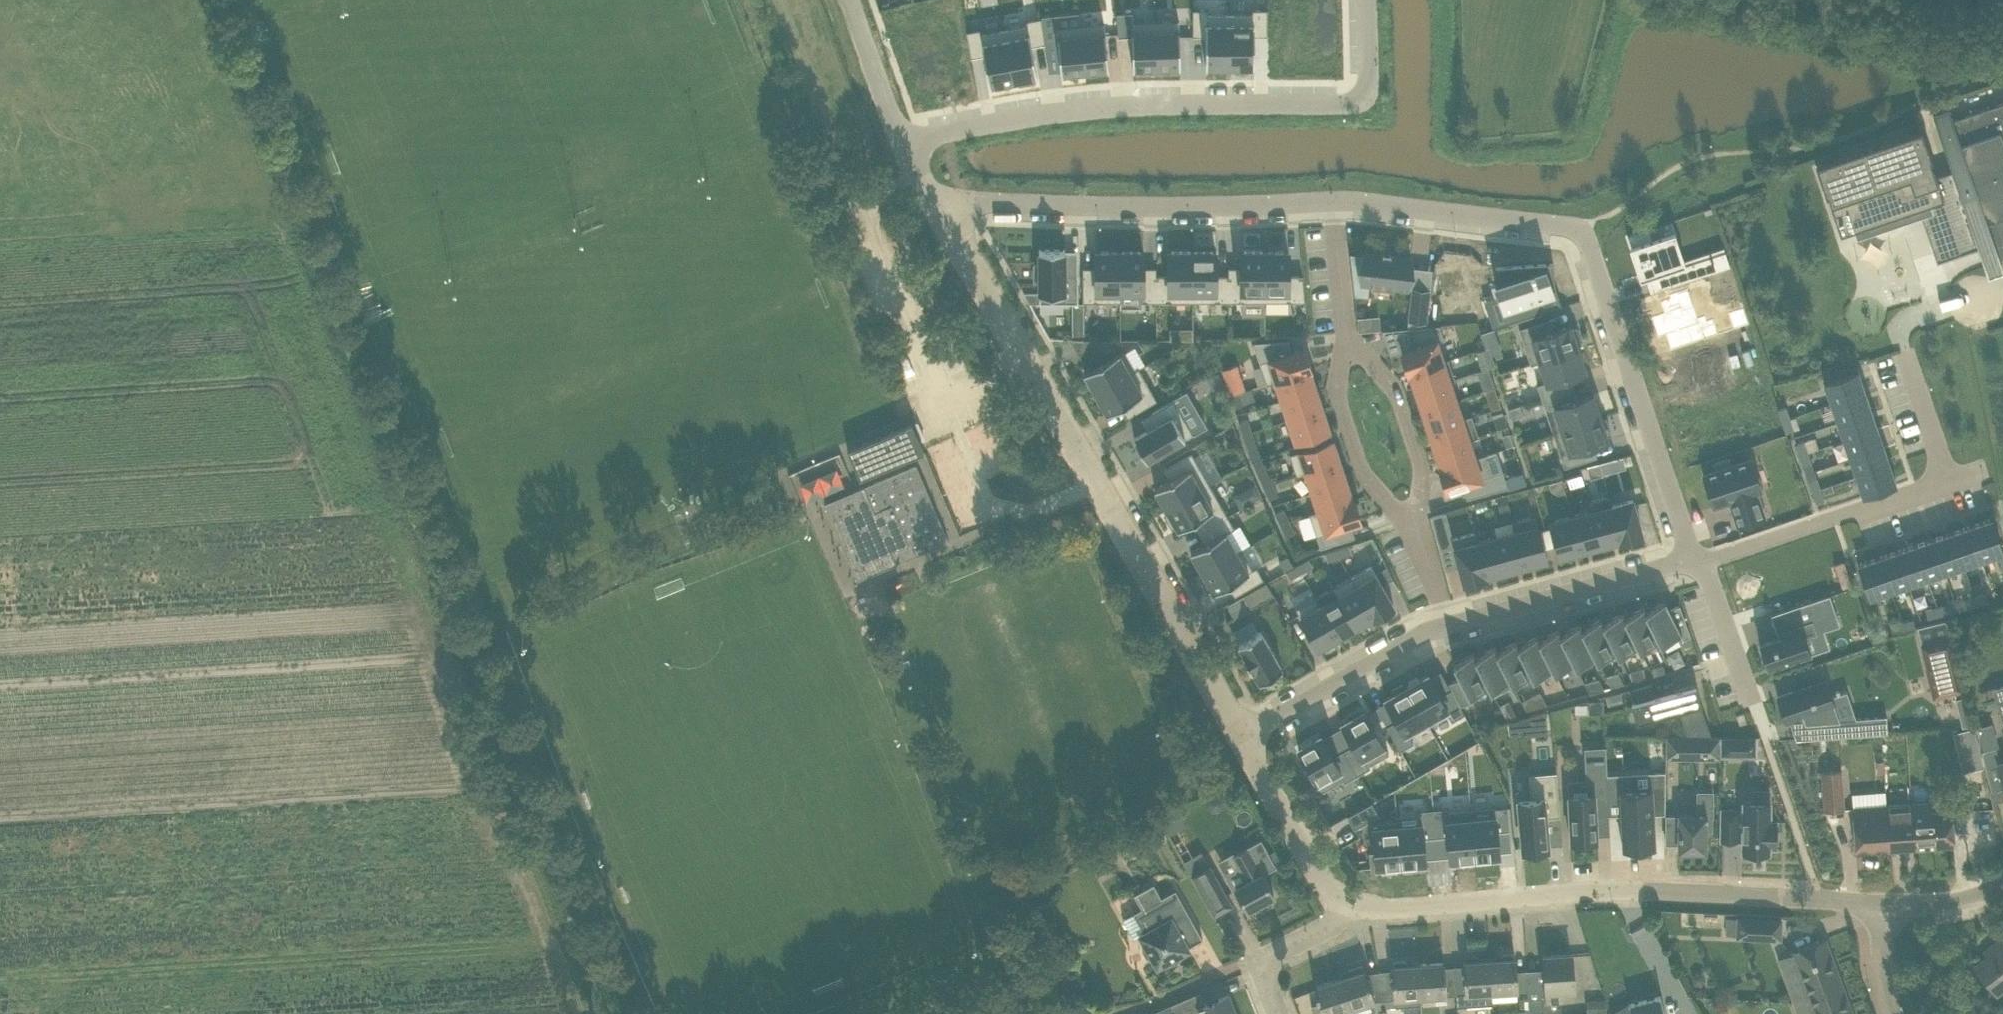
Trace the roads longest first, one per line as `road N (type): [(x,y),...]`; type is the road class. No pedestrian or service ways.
road 1 (residential): [(1697,561),(1578,229),(1333,200)]
road 2 (residential): [(905,150),(963,128),(1059,111),(1353,99),(1368,75),(1367,0)]
road 3 (residential): [(1347,899),(1385,907),(1595,889),(1877,902)]
road 4 (unclassified): [(1090,477),(1022,507),(986,498),(872,229),(886,194),(925,182)]
road 5 (residential): [(1333,200),(936,201)]
road 6 (residential): [(1906,354),(1950,474),(1697,561)]
road 7 (residential): [(1090,477),(936,201)]
road 8 (residential): [(1238,734),(1090,477)]
road 9 (residential): [(1445,622),(1697,561)]
road 10 (residential): [(1238,734),(1445,622)]
road 11 (residential): [(1348,339),(1338,405),(1361,473),(1414,519)]
road 12 (residential): [(1414,519),(1424,472),(1397,391),(1348,339)]
road 13 (residential): [(1347,899),(1324,881),(1238,734)]
road 14 (residential): [(905,150),(851,0)]
road 15 (residential): [(1746,694),(1697,561)]
road 16 (residential): [(1333,200),(1348,339)]
road 17 (residential): [(1877,902),(2002,889)]

